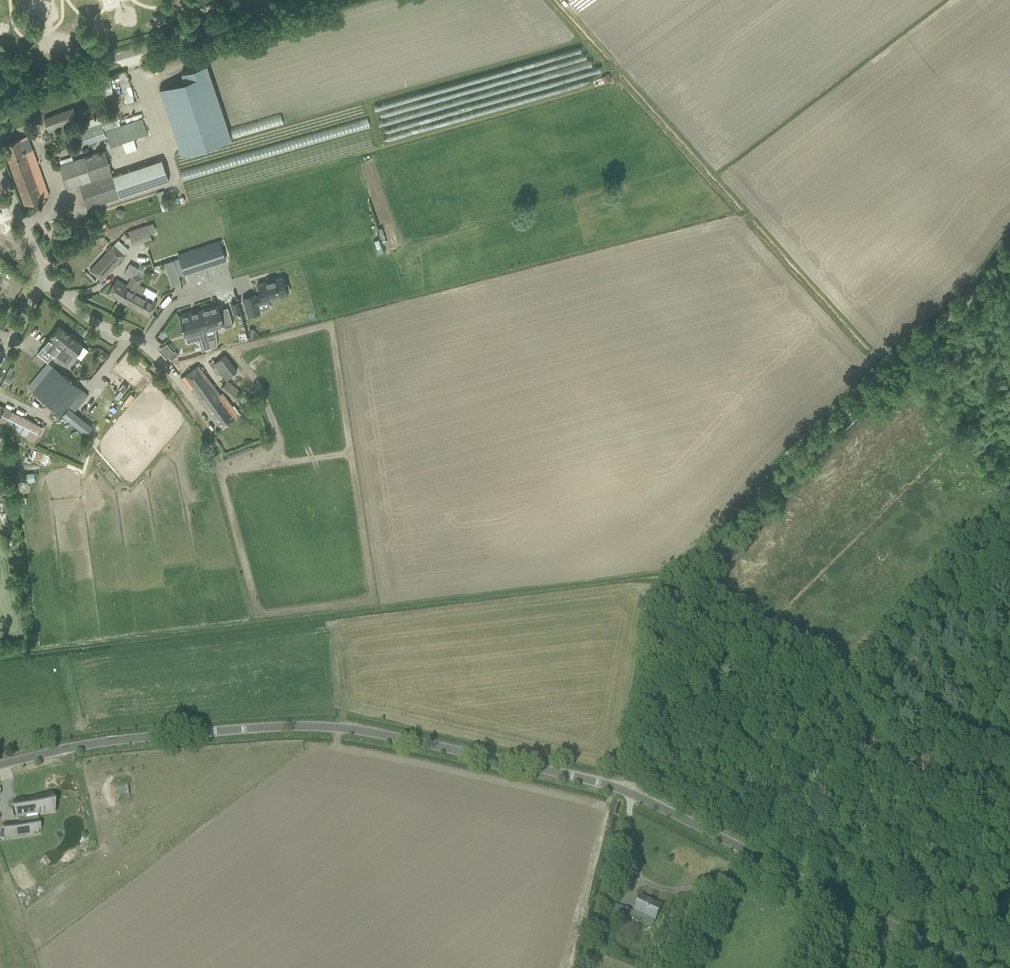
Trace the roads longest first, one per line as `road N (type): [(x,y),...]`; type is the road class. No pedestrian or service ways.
road 1 (unclassified): [(978,967),(631,793),(378,734),(302,726),(120,739),(0,765)]
road 2 (track): [(1009,260),(817,443),(686,585)]
road 3 (unclassified): [(0,90),(316,0)]
road 4 (unclassified): [(167,371),(44,274)]
road 5 (track): [(656,663),(631,793)]

